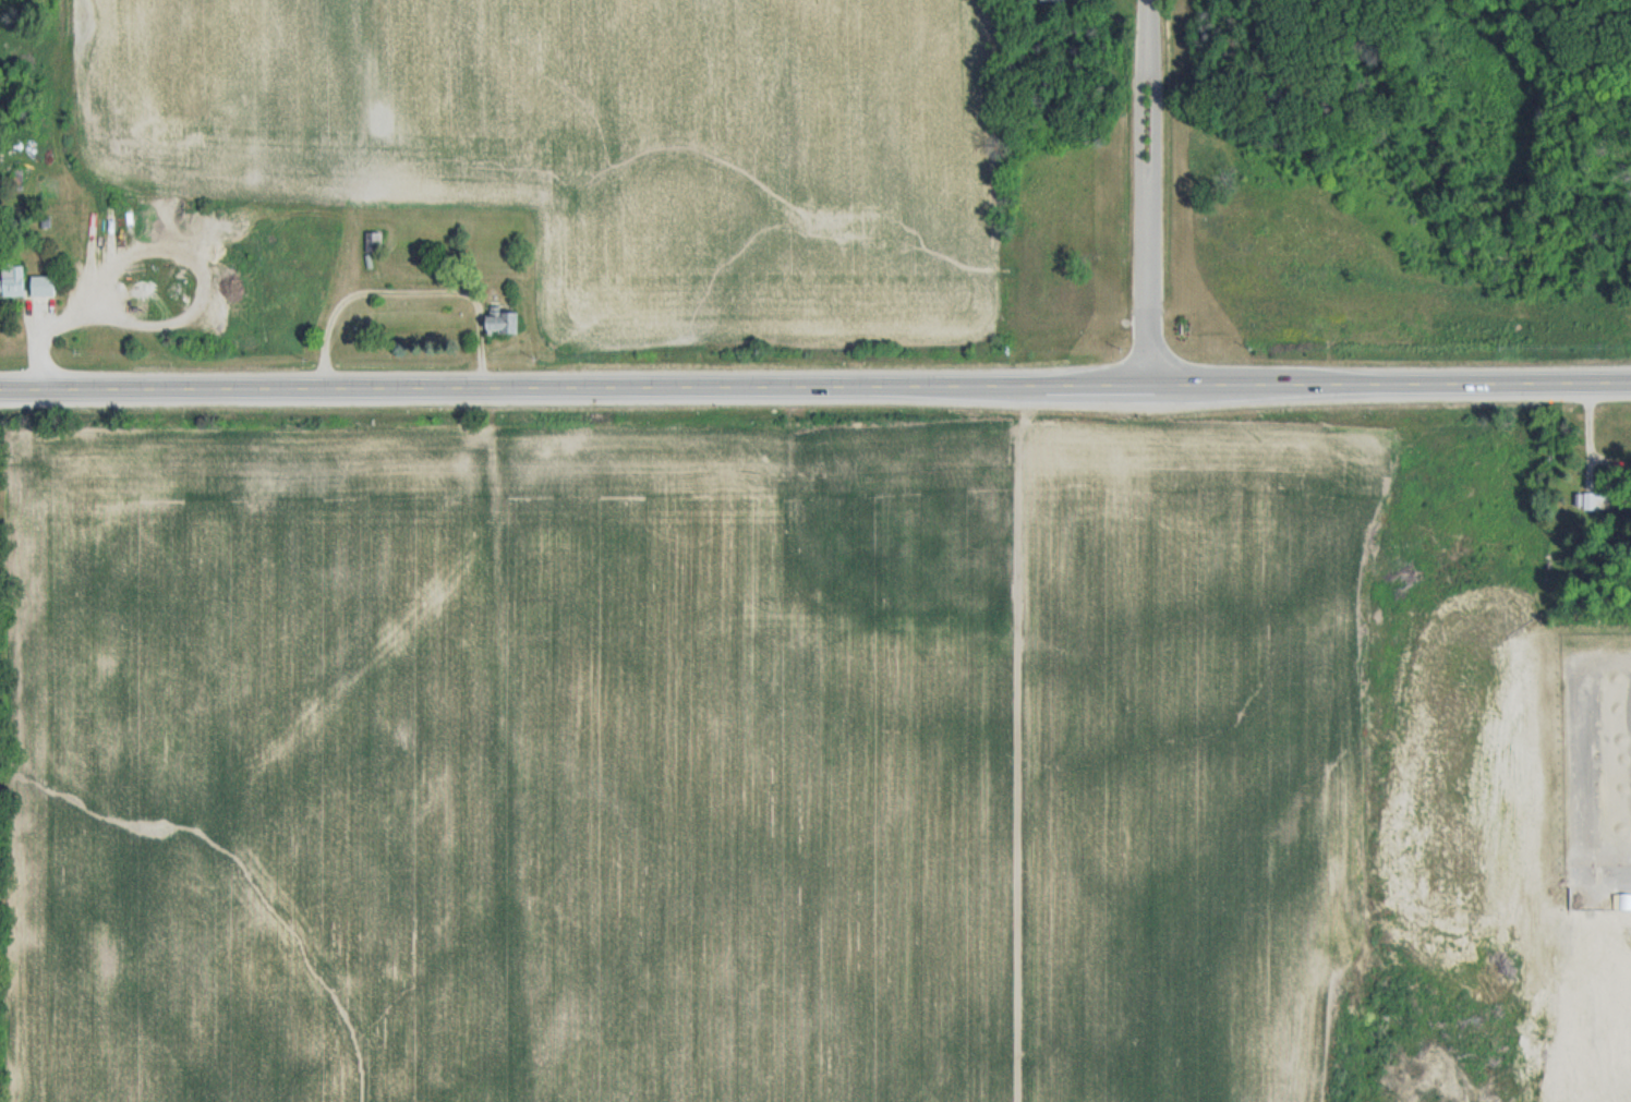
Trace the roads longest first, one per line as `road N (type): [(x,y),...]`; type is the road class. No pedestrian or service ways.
road 1 (secondary): [(0,388),(1630,383)]
road 2 (residential): [(1146,384),(1148,0)]

